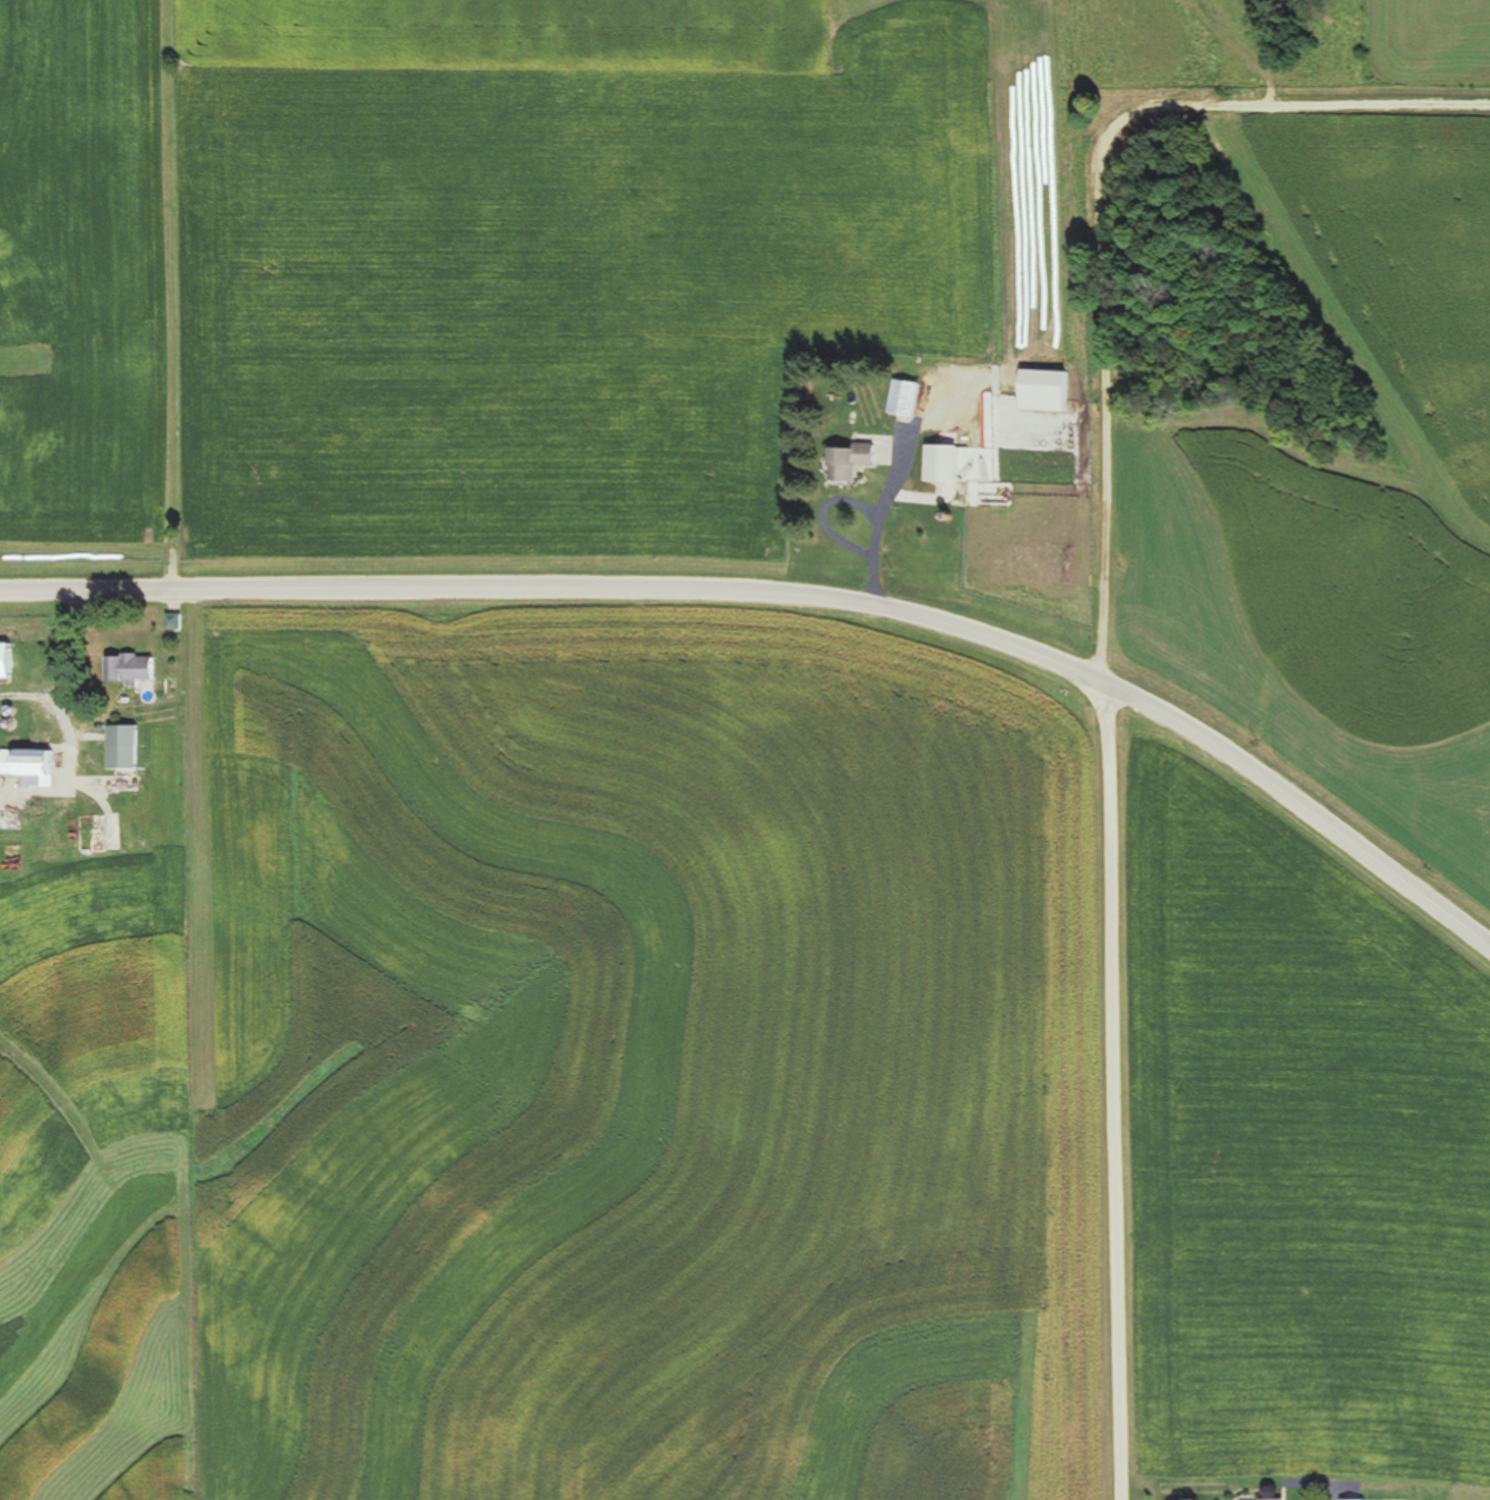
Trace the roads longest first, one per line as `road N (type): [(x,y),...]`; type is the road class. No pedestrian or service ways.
road 1 (residential): [(1122,1499),(1093,110)]
road 2 (secondary): [(1104,680),(876,604),(731,590),(0,592)]
road 3 (secondary): [(1489,931),(1104,680)]

